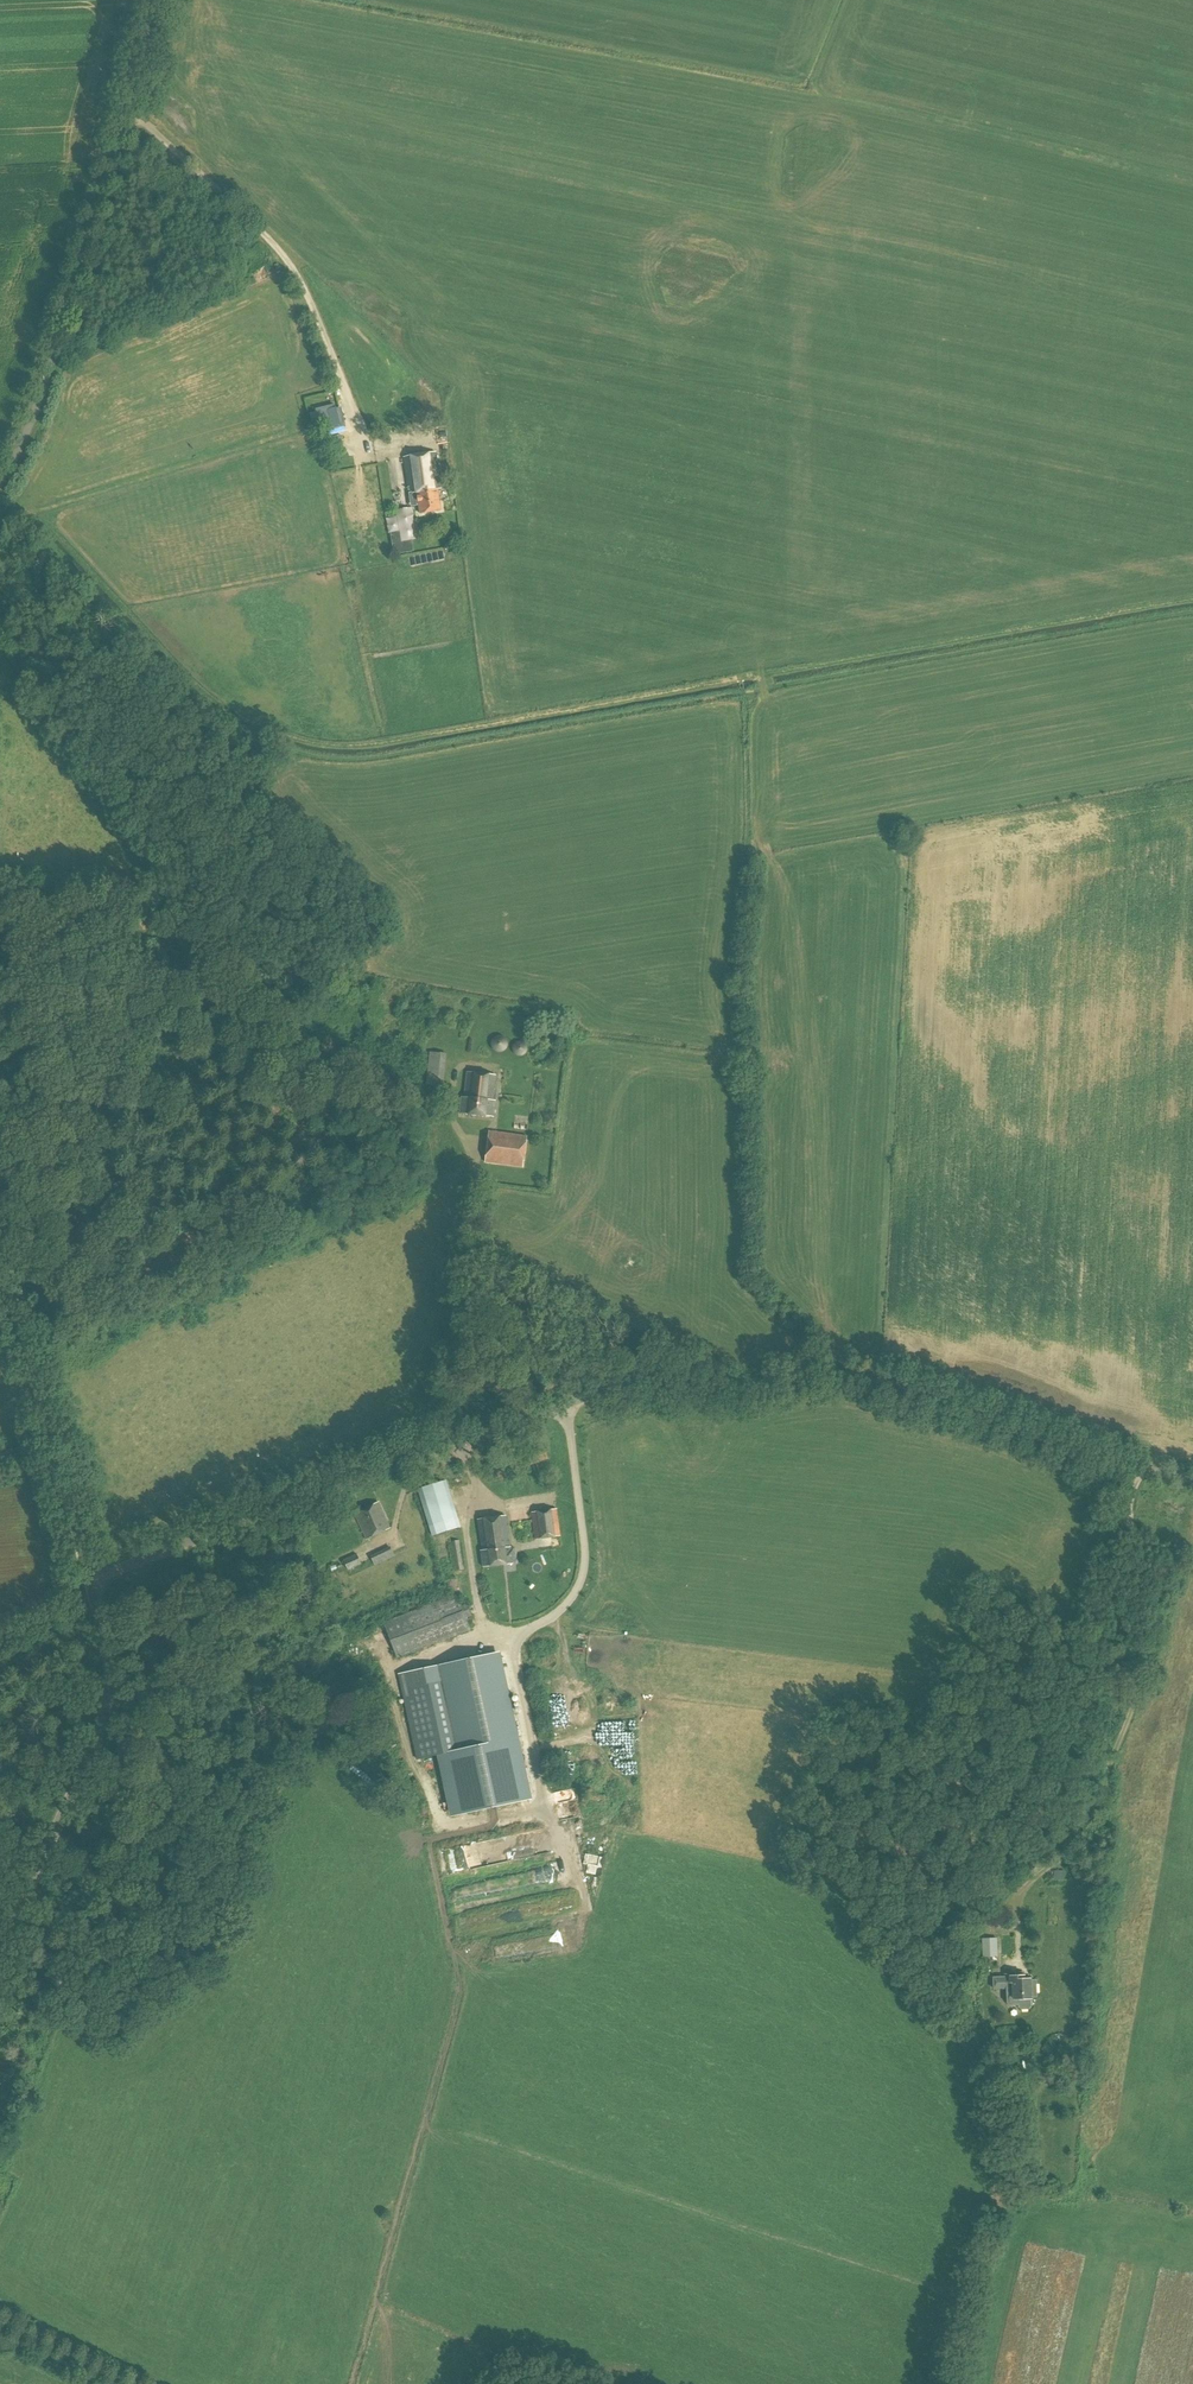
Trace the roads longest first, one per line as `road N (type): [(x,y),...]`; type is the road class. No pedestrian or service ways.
road 1 (unclassified): [(1192,1478),(855,1375),(738,1390),(658,1381),(565,1406),(88,1581)]
road 2 (unclassified): [(0,484),(25,435),(152,0)]
road 3 (unclassified): [(0,1944),(103,1720),(108,1662),(88,1581)]
road 4 (unclassified): [(88,1581),(16,1306)]
road 5 (unclassified): [(16,1306),(0,1161)]

